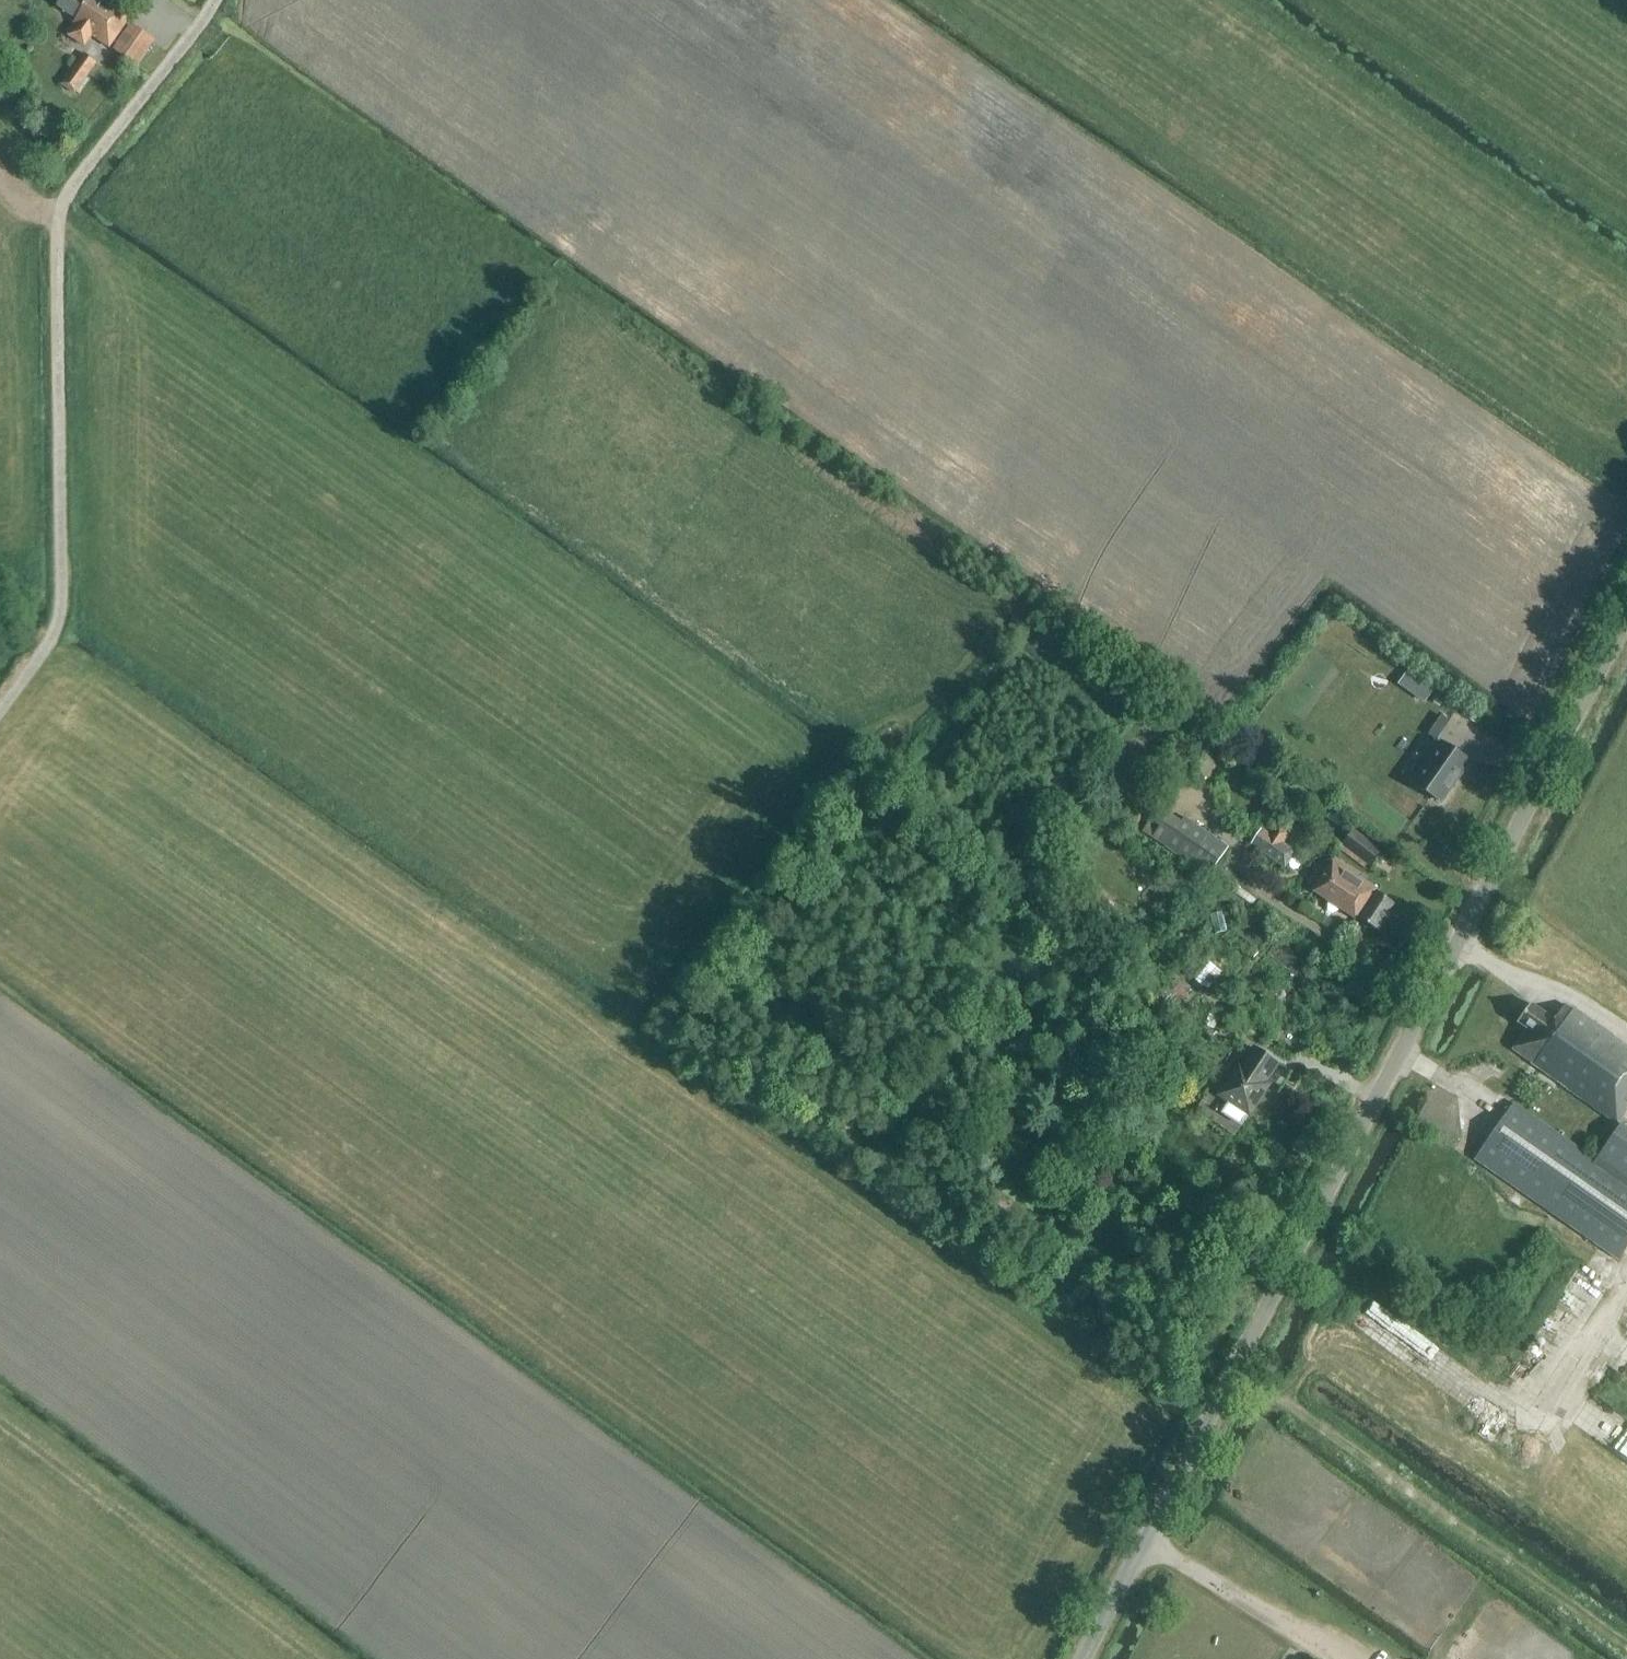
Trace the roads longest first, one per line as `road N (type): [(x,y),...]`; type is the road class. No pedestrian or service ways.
road 1 (unclassified): [(1073,1658),(1626,605)]

